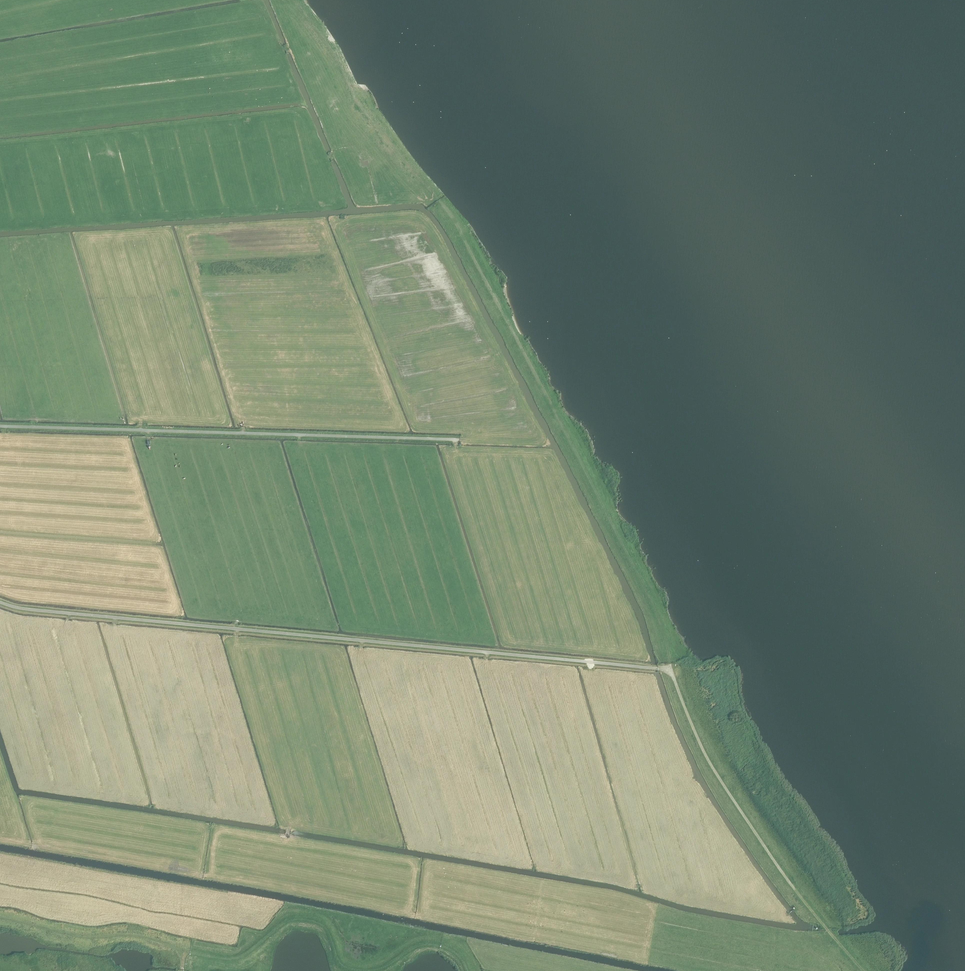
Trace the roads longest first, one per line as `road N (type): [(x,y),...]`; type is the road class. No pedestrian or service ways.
road 1 (unclassified): [(0,604),(658,669)]
road 2 (unclassified): [(0,425),(456,439)]
road 3 (track): [(863,970),(778,867),(706,756),(672,673),(658,669)]
road 4 (track): [(465,970),(446,948),(430,945),(361,970),(343,965),(319,923),(300,919),(234,956),(183,952)]
road 5 (track): [(183,952),(140,936),(67,934),(0,918)]

